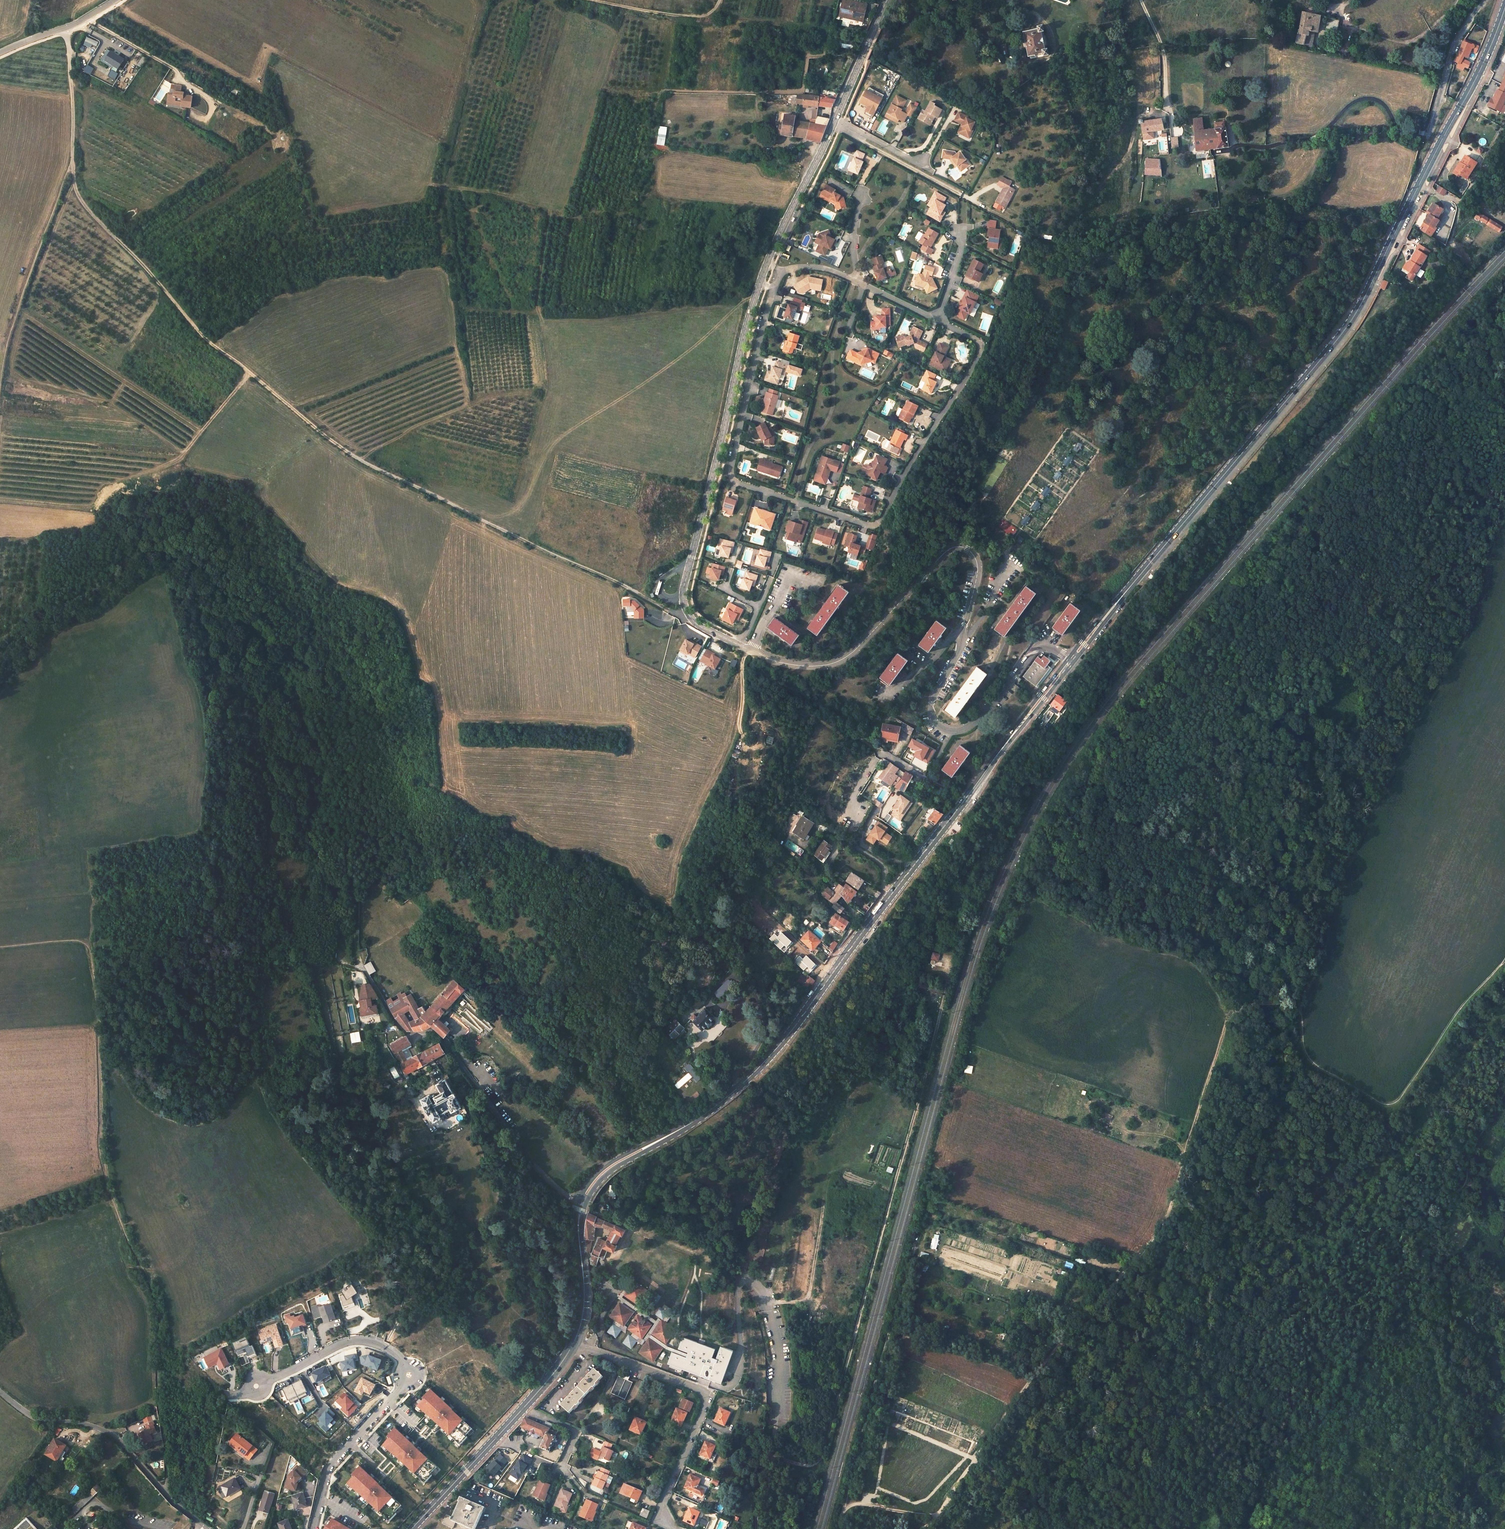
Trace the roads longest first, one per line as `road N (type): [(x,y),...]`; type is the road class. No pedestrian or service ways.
road 1 (track): [(1504,972),(1463,1012),(1420,1079),(1388,1109),(1301,1066),(1291,1002),(1245,1004),(1229,1018),(1198,1122),(1147,1238),(973,1461)]
road 2 (track): [(64,28),(74,185),(215,347),(362,463),(691,618)]
road 3 (secondary): [(1069,663),(1357,314),(1480,70),(1504,3)]
road 4 (track): [(0,946),(89,945),(108,1180),(159,1314),(167,1497)]
road 5 (residential): [(1069,663),(1034,649),(977,719),(947,732),(936,726),(931,699),(959,650),(977,566),(959,546),(946,549),(850,653),(824,666),(785,663),(740,645)]
road 6 (residential): [(936,321),(978,347),(881,518),(862,525),(735,483),(730,474),(774,288)]
road 7 (track): [(949,961),(826,1446),(814,1464),(784,1460),(767,1472)]
road 8 (residential): [(740,645),(691,618),(683,590),(760,283)]
road 9 (residential): [(313,1528),(327,1471),(412,1373),(383,1346),(361,1343),(258,1387)]
road 10 (secondary): [(582,1202),(610,1167),(688,1125),(747,1080),(834,964)]
road 11 (residential): [(582,1202),(532,1163),(443,1040),(404,1033),(357,960)]
road 12 (track): [(843,1510),(924,1206)]
road 13 (residential): [(676,1528),(655,1519),(705,1394),(574,1343)]
road 14 (residential): [(207,1528),(113,1434),(31,1415),(0,1391)]
road 15 (secondary): [(834,964),(961,799)]
road 16 (track): [(973,1461),(939,1514),(857,1505),(843,1510),(839,1528)]
road 17 (secondary): [(961,799),(1069,663)]
road 18 (secondary): [(412,1528),(523,1408)]
road 19 (residential): [(767,265),(835,120)]
road 20 (residential): [(1485,0),(1460,34),(1431,134)]
road 21 (secondary): [(574,1343),(583,1309),(582,1202)]
road 22 (residential): [(835,120),(886,0)]
road 23 (unclassified): [(0,53),(113,0)]

